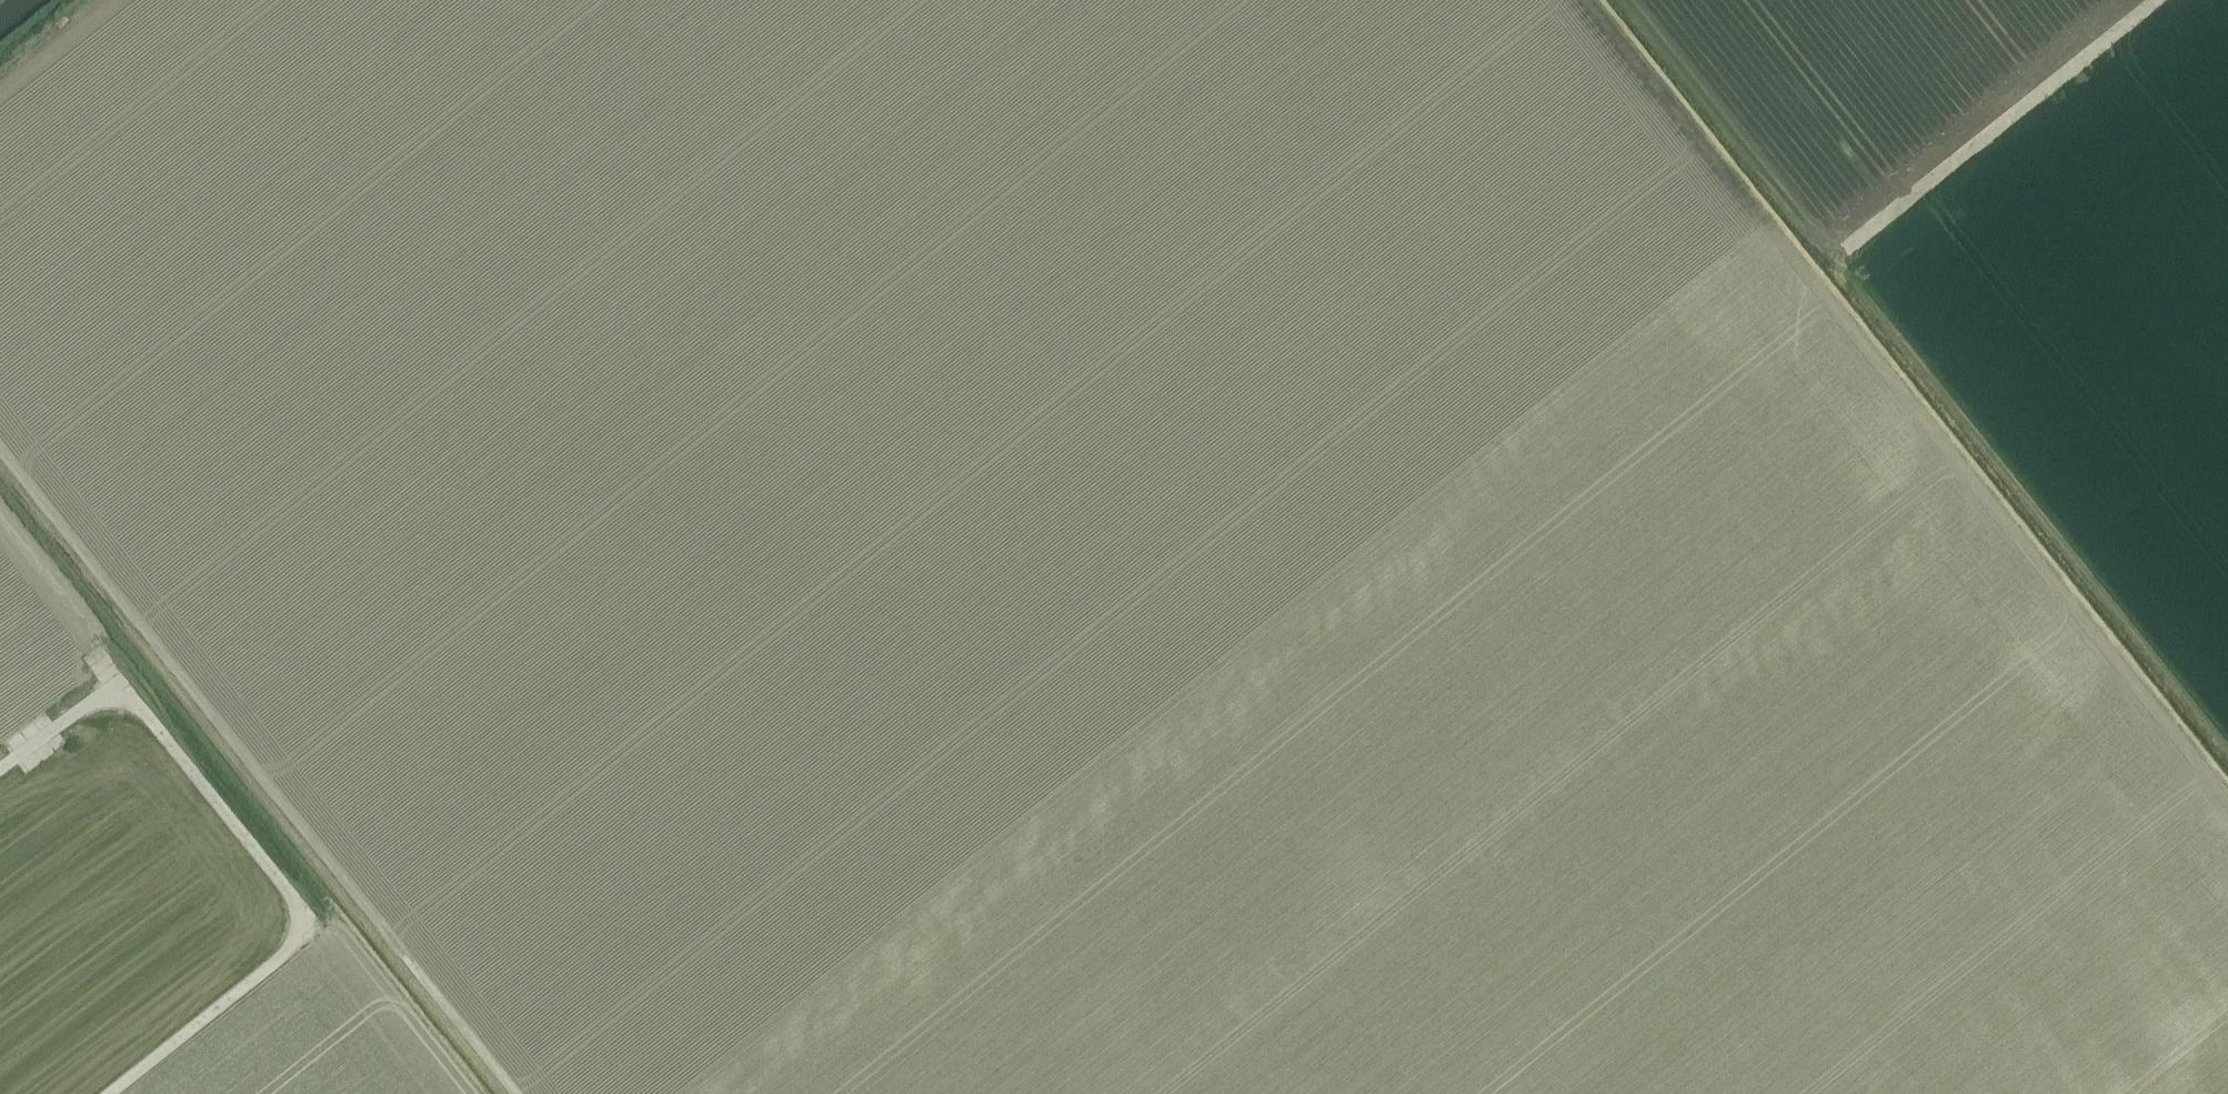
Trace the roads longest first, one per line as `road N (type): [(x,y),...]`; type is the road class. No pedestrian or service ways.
road 1 (track): [(0,773),(122,684)]

